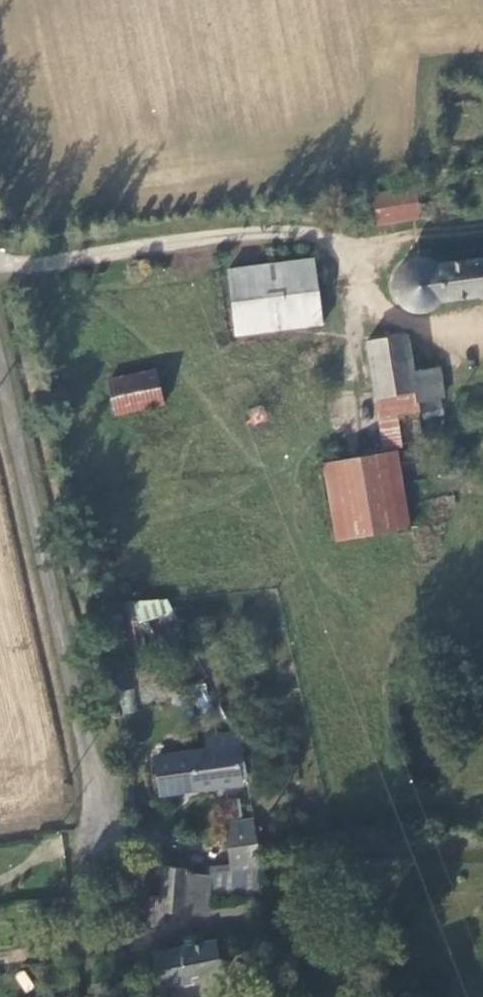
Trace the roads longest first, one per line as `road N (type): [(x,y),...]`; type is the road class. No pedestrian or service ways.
road 1 (unclassified): [(106,850),(0,383)]

